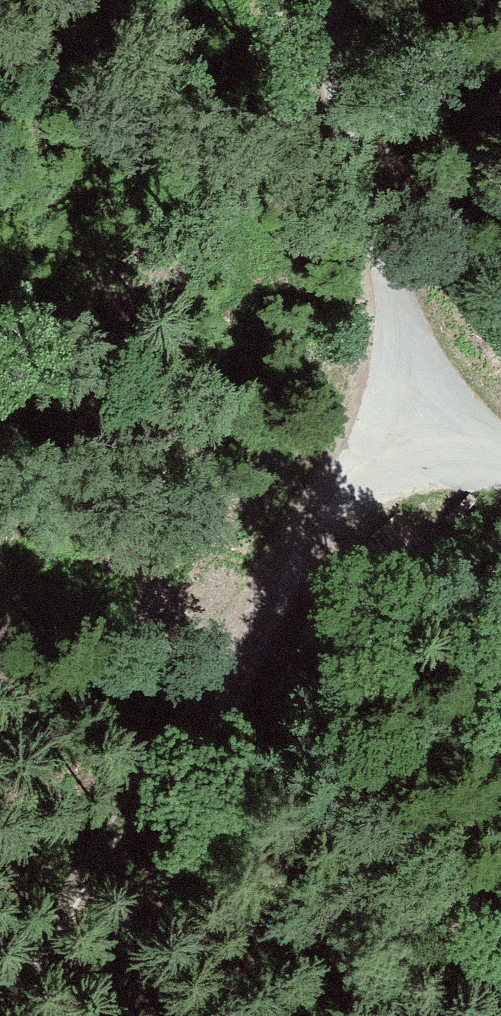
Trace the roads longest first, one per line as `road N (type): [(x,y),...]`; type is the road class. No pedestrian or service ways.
road 1 (track): [(137,1015),(251,632),(331,531),(389,485),(476,440)]
road 2 (unclassified): [(476,440),(345,45),(361,0)]
road 3 (track): [(251,632),(22,1015)]

